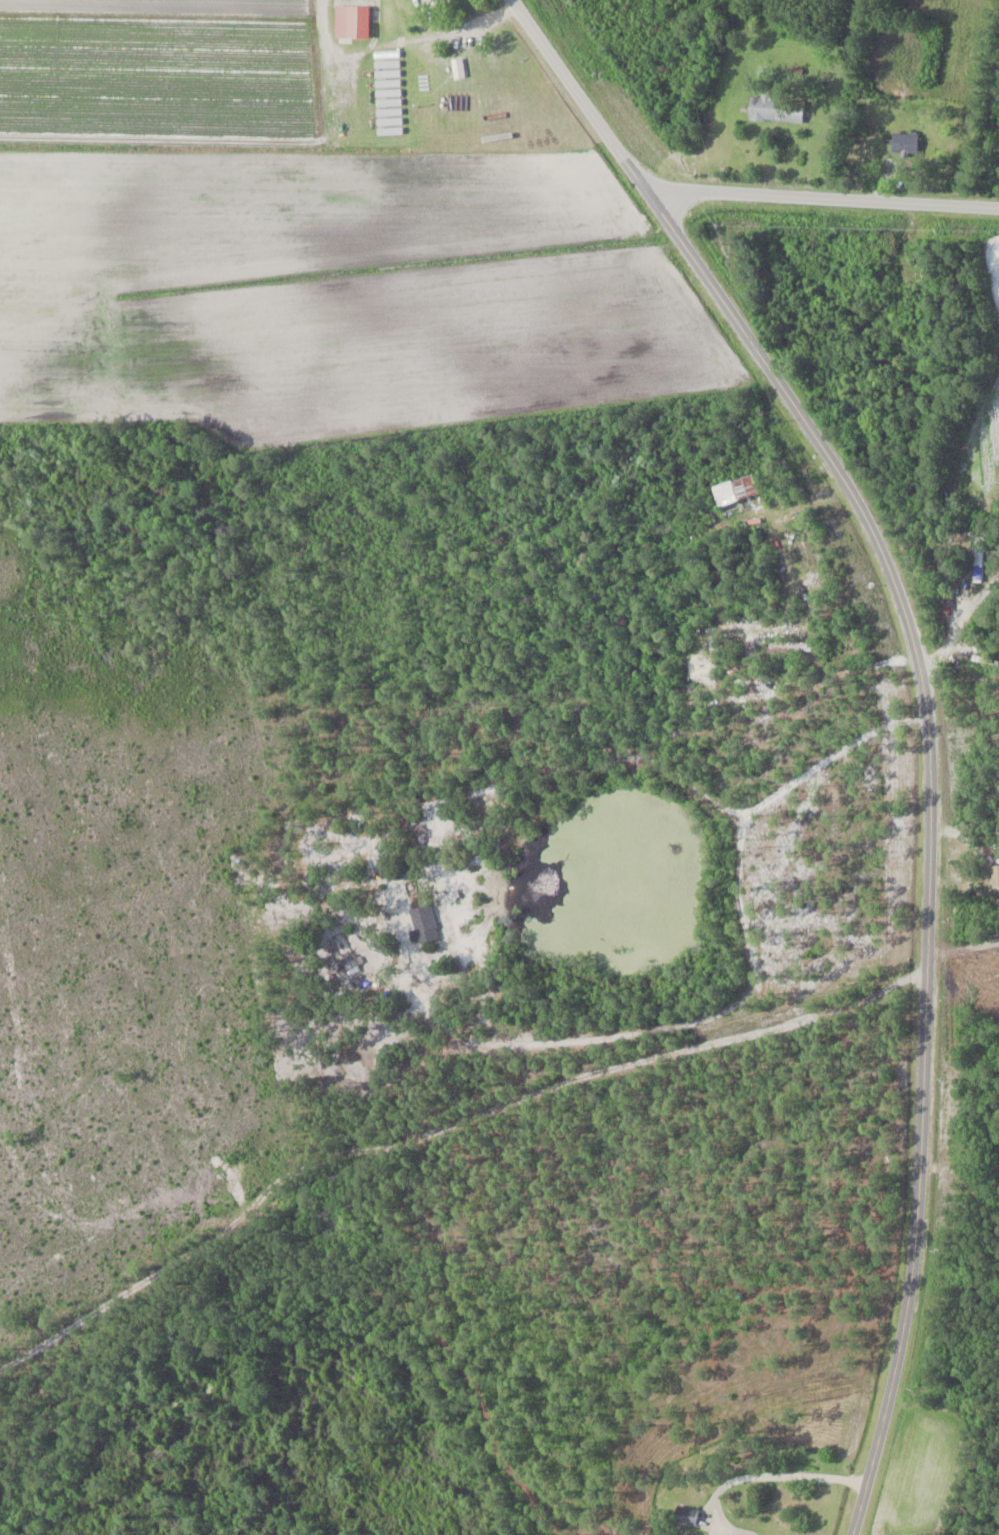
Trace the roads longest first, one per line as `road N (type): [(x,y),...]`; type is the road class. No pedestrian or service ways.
road 1 (residential): [(851,1534),(895,1379),(918,1200),(930,848),(924,690),(883,555),(841,472),(645,187)]
road 2 (residential): [(998,207),(645,187)]
road 3 (tertiary): [(645,187),(512,0)]

